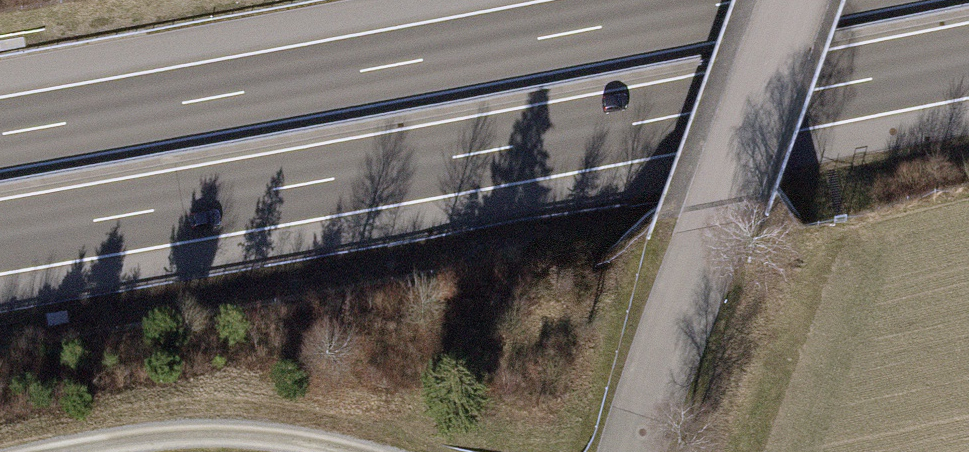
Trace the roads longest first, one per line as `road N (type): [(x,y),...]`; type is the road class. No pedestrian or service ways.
road 1 (motorway): [(0,236),(968,60)]
road 2 (motorway): [(745,0),(0,134)]
road 3 (tertiary): [(796,0),(638,451)]
road 4 (track): [(69,451),(150,437),(263,434),(342,451)]

